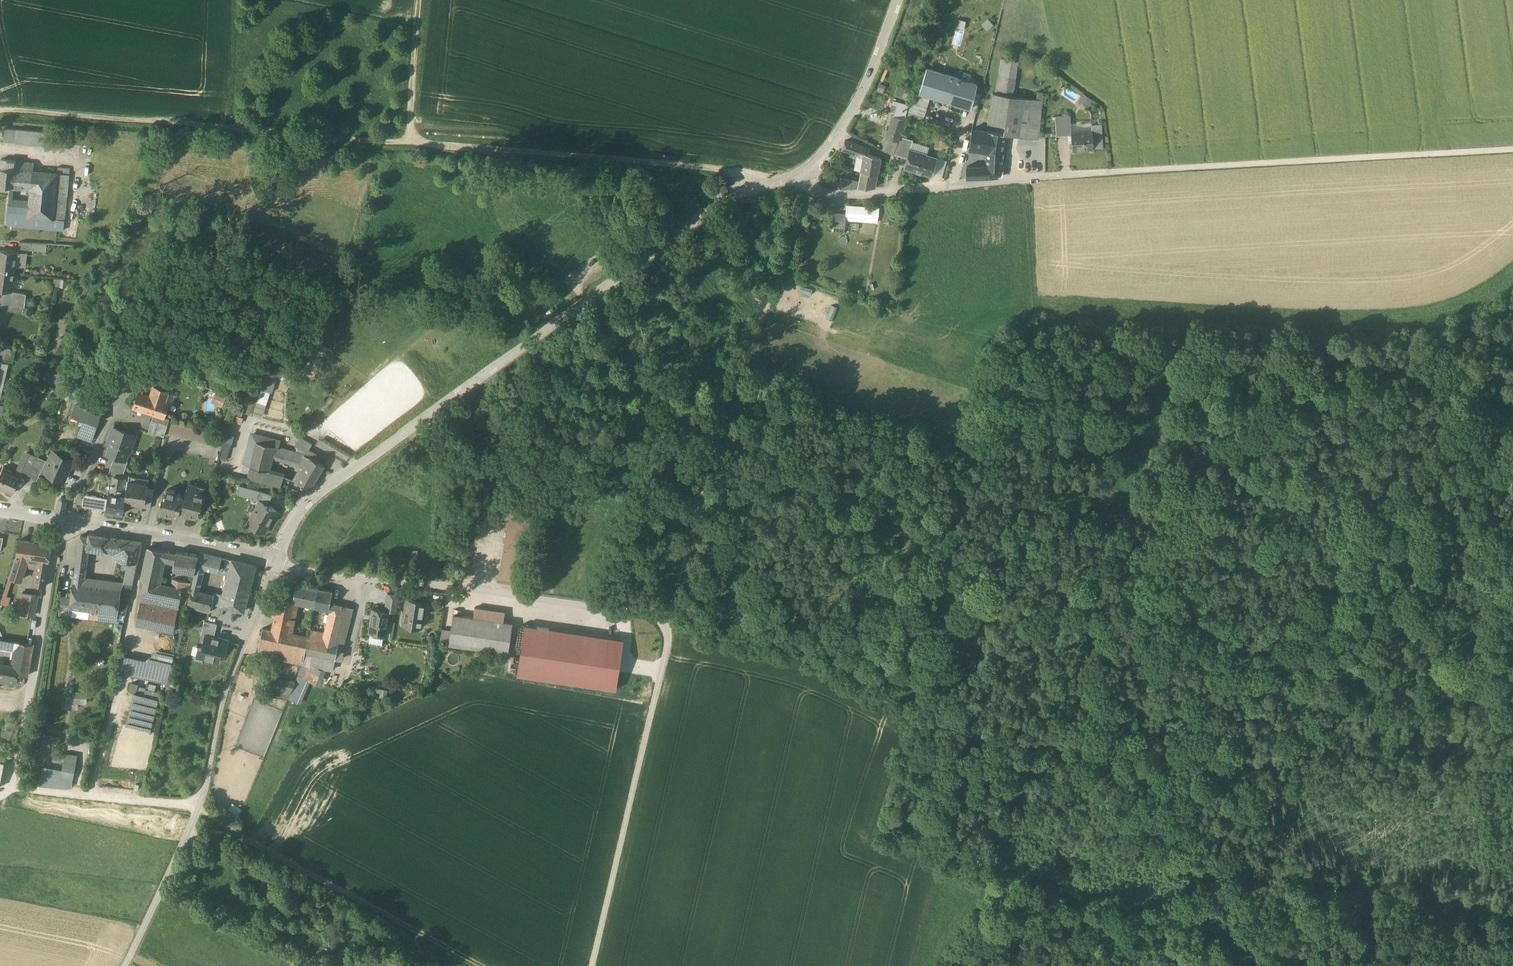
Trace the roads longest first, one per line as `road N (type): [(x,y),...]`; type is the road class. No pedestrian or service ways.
road 1 (track): [(0,111),(783,180)]
road 2 (track): [(1321,965),(956,713),(835,658),(720,623),(666,625)]
road 3 (residential): [(801,174),(731,198),(692,222),(311,499),(277,562)]
road 4 (track): [(666,625),(740,362),(787,260),(807,184)]
road 5 (residential): [(66,523),(11,786),(202,806)]
road 6 (unclassified): [(1097,173),(1512,149)]
road 7 (track): [(666,625),(592,965)]
road 8 (residential): [(801,174),(831,195),(1097,173)]
road 9 (residential): [(277,562),(540,600)]
road 10 (residential): [(277,562),(221,704),(202,806)]
road 11 (residential): [(184,310),(157,364),(116,405),(66,523)]
road 12 (residential): [(66,523),(277,562)]
road 13 (residential): [(897,0),(854,108),(801,174)]
road 14 (track): [(202,806),(125,965)]
road 15 (track): [(540,600),(645,613),(666,625)]

